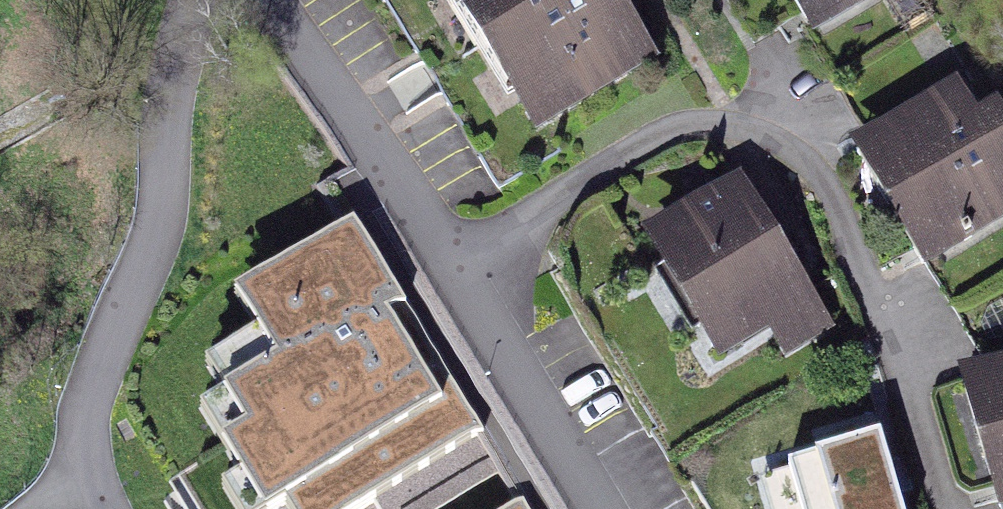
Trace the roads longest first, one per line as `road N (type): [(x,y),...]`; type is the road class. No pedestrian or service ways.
road 1 (residential): [(271,0),(459,293),(580,508)]
road 2 (residential): [(191,0),(179,33),(177,187),(82,384),(82,477),(98,508)]

